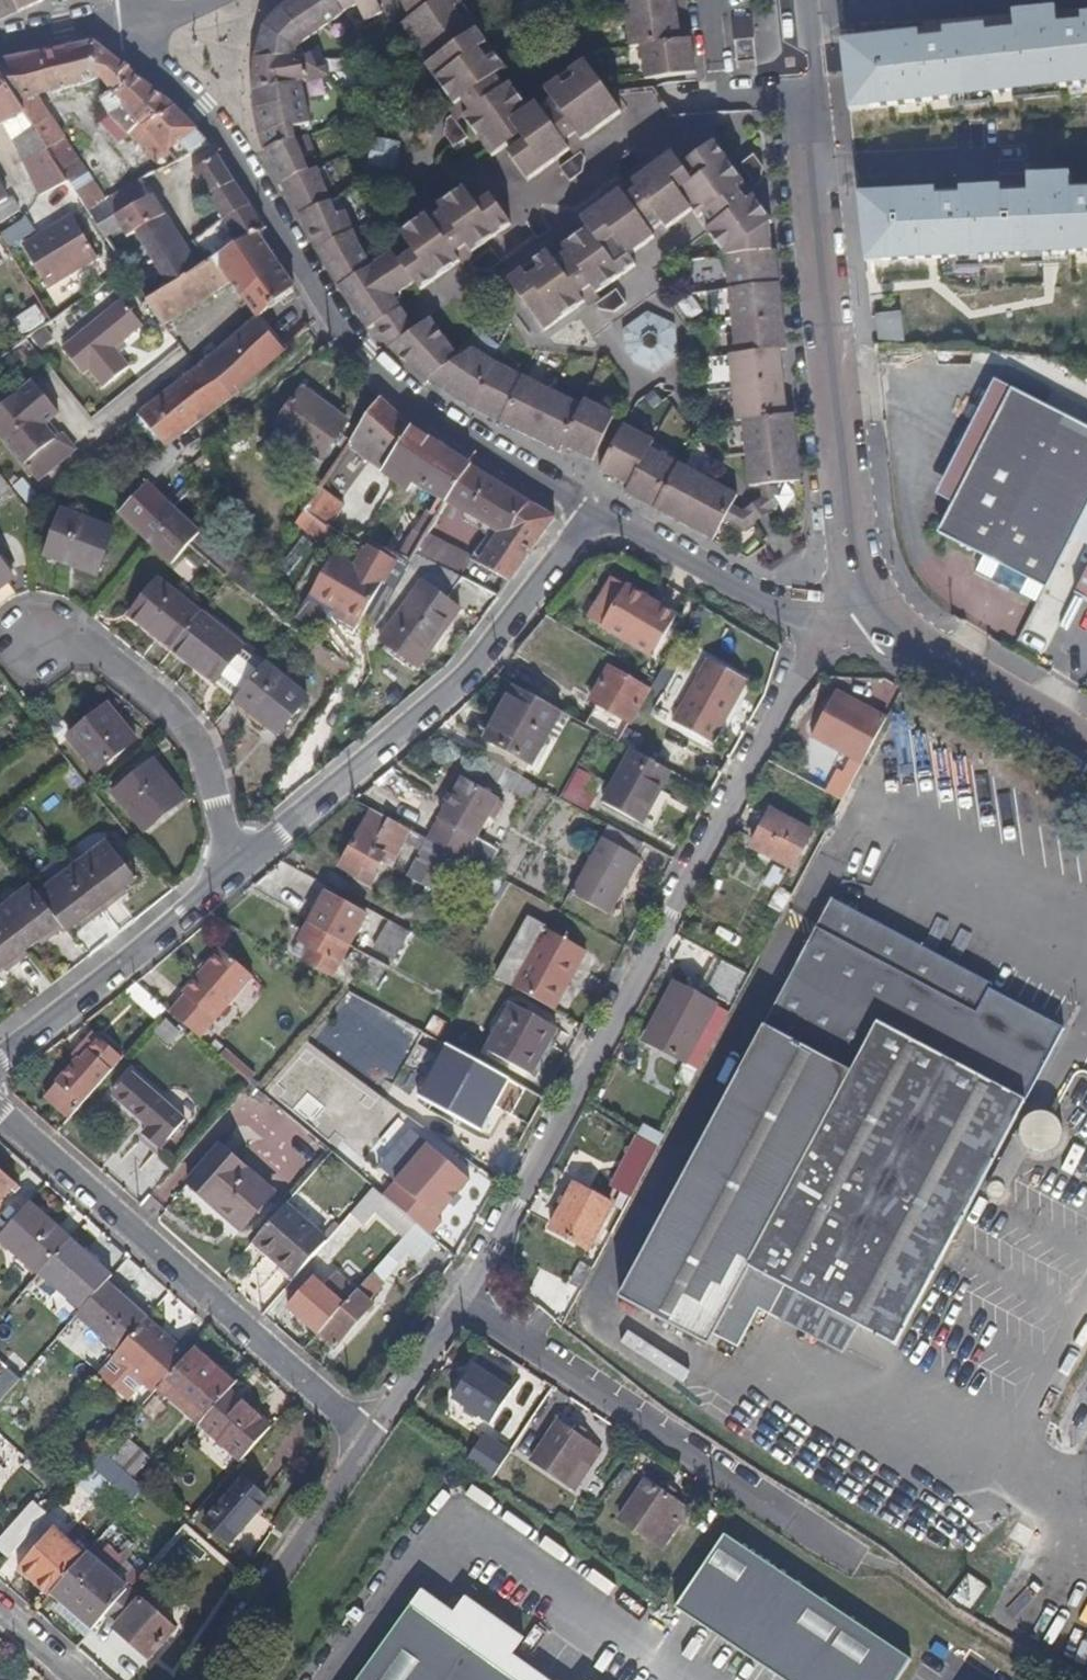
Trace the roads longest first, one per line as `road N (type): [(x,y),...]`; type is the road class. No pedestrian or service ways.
road 1 (residential): [(818,625),(510,1220),(369,1434)]
road 2 (residential): [(132,17),(154,65),(221,134),(365,371),(466,446),(585,510)]
road 3 (residential): [(804,0),(849,525),(886,617)]
road 4 (residential): [(231,864),(426,708),(585,510)]
road 5 (residential): [(369,1434),(0,1113)]
road 6 (residential): [(42,634),(168,708),(193,741),(231,864)]
road 7 (residential): [(0,1064),(231,864)]
road 8 (residential): [(369,1434),(200,1679)]
road 9 (residential): [(585,510),(818,625)]
road 10 (residential): [(1086,744),(933,656),(886,617)]
road 11 (residential): [(0,46),(132,17)]
road 12 (residential): [(0,1599),(96,1679)]

